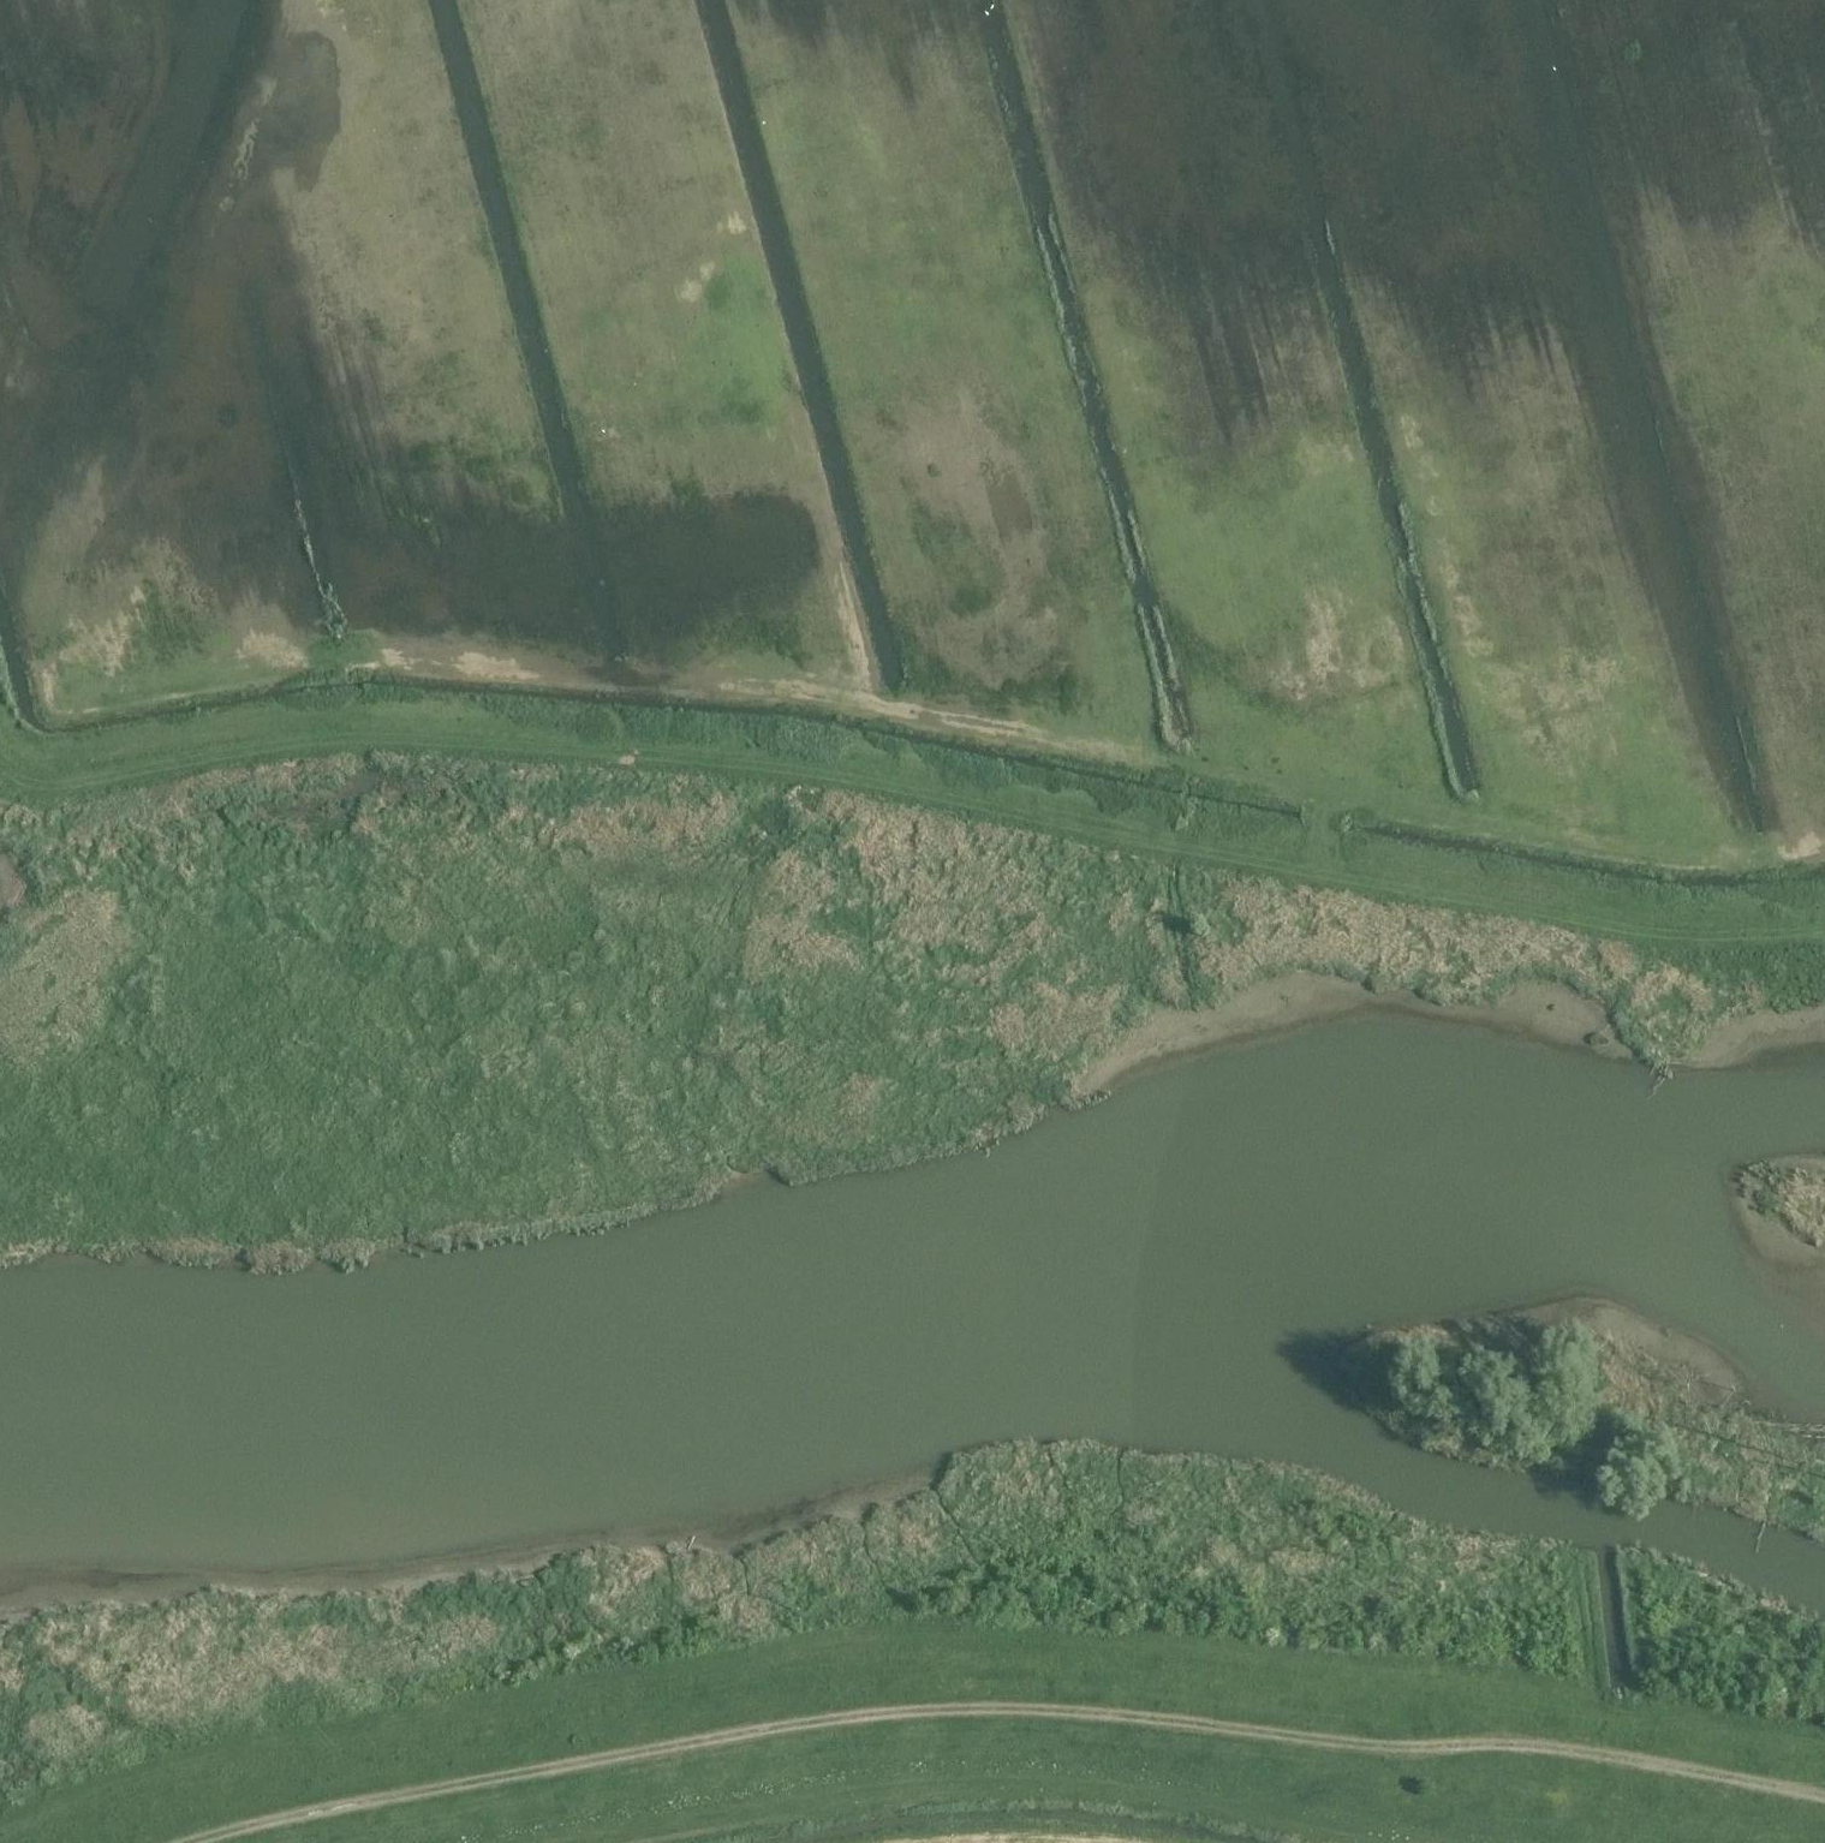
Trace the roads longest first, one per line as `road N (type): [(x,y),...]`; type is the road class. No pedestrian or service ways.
road 1 (track): [(1824,1798),(1535,1736),(1407,1743),(941,1704),(171,1842)]

